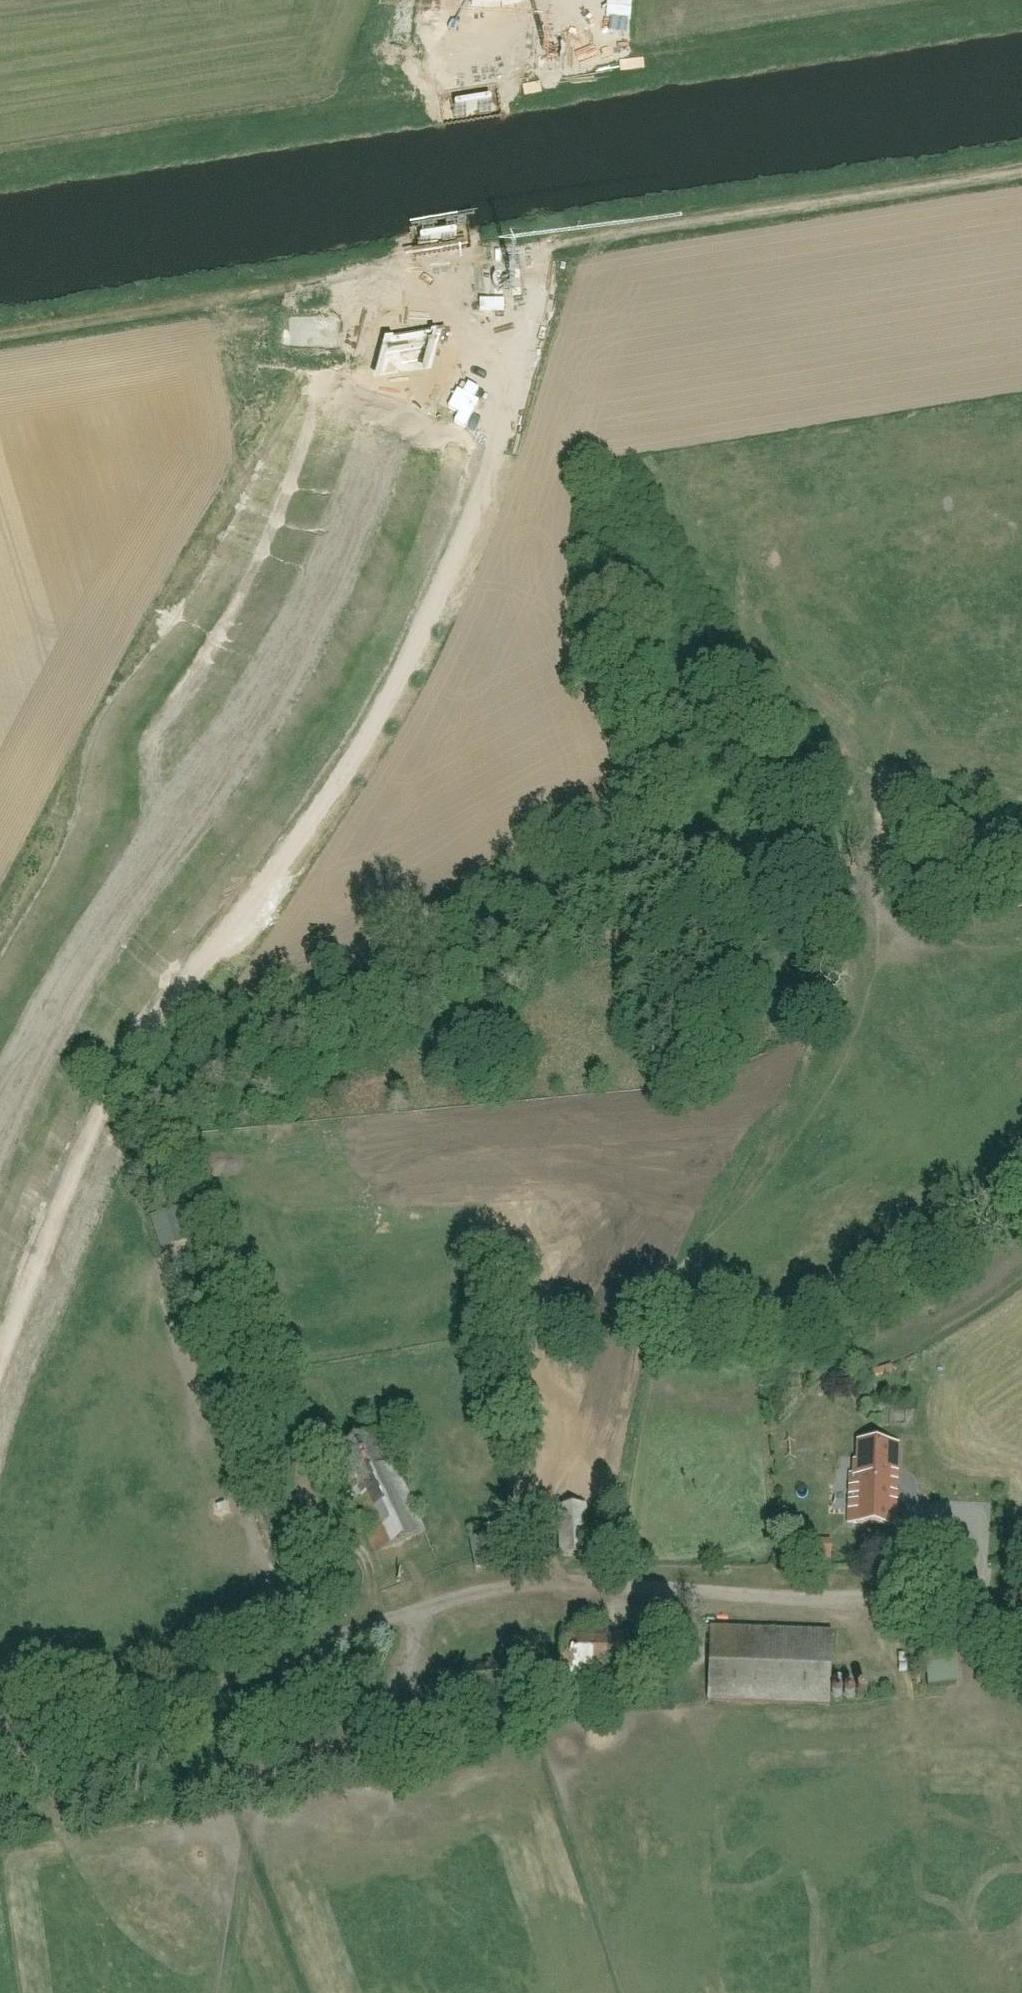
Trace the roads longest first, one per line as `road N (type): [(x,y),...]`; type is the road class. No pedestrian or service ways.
road 1 (unclassified): [(494,0),(407,338),(261,696),(46,1024),(0,1127)]
road 2 (track): [(0,1734),(109,1696),(420,1624),(469,1599),(1021,1577)]
road 3 (track): [(0,335),(1021,175)]
road 4 (track): [(1021,1648),(909,1582)]

